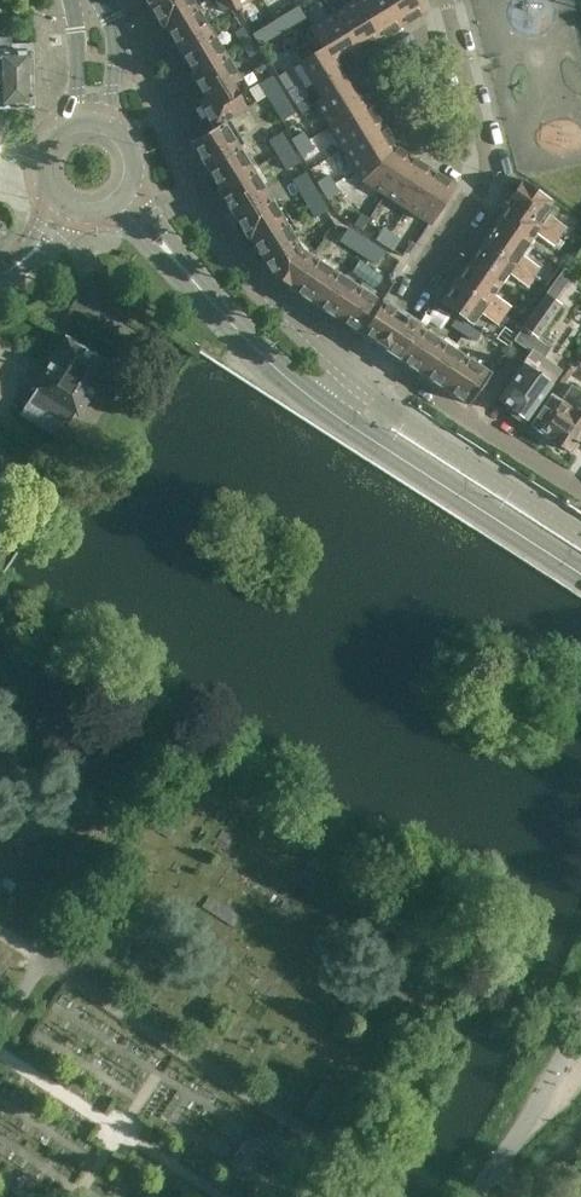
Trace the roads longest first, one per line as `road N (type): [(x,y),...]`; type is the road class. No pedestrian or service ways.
road 1 (residential): [(370,361),(485,191),(490,171),(452,0)]
road 2 (tertiary): [(580,574),(332,412)]
road 3 (residential): [(580,491),(370,361)]
road 4 (residential): [(476,1196),(580,1022)]
road 5 (tertiary): [(332,412),(281,373),(189,278)]
road 6 (tertiary): [(113,126),(114,40),(103,0)]

